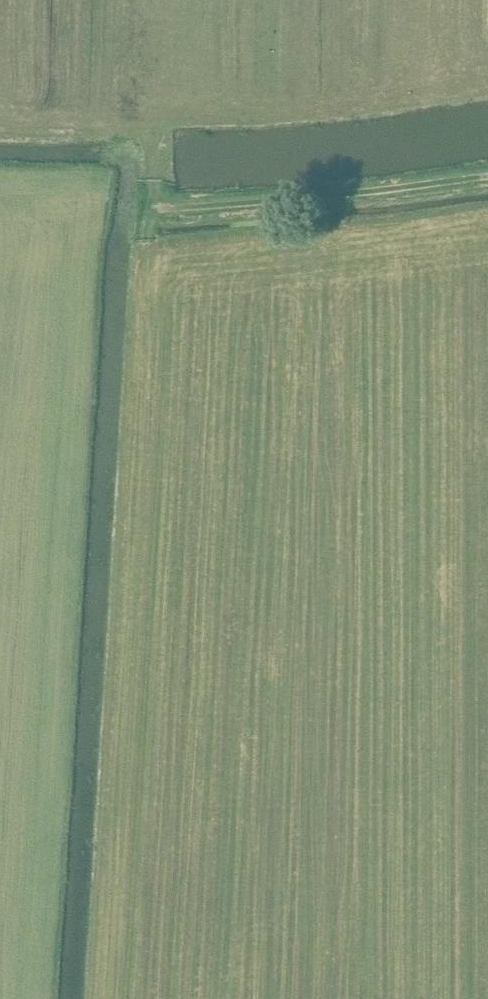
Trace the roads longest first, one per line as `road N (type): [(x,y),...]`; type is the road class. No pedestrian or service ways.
road 1 (track): [(487,176),(163,208)]

